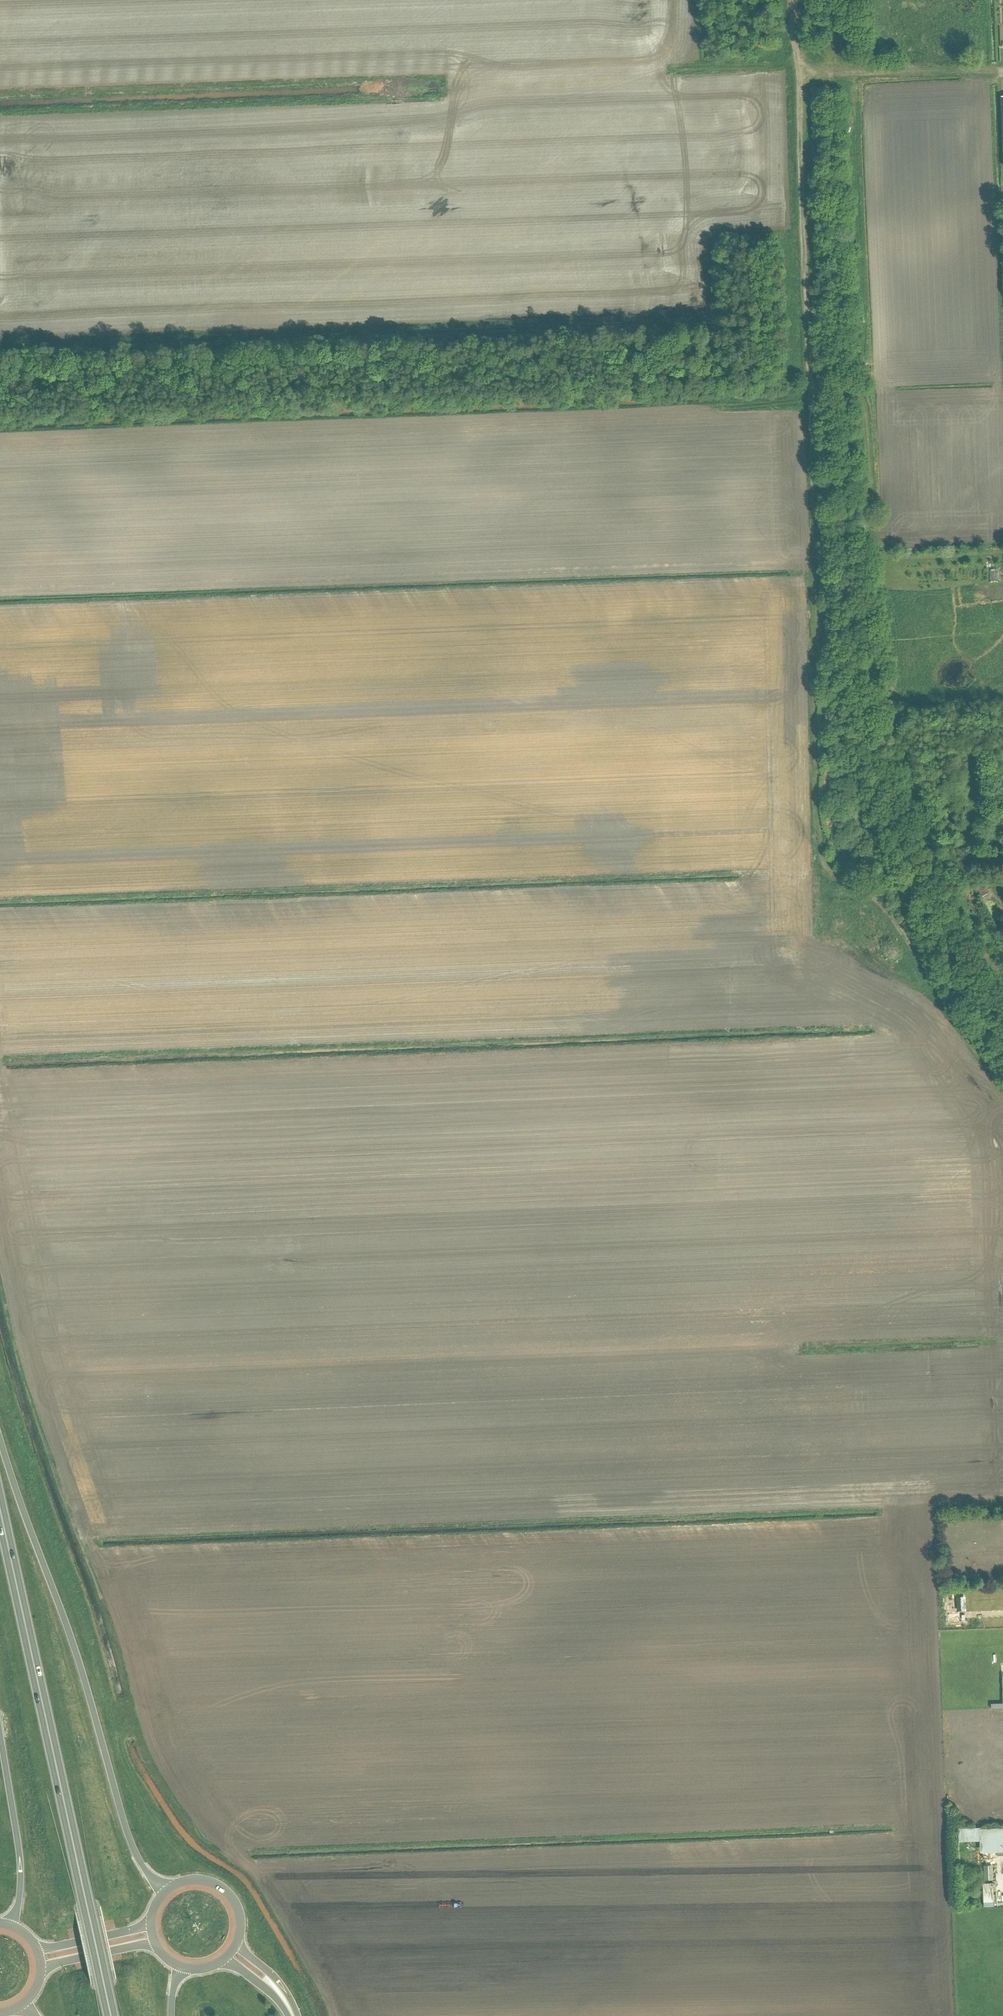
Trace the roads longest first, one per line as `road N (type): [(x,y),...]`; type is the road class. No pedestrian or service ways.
road 1 (track): [(794,0),(823,867),(887,908),(1002,1084)]
road 2 (trunk): [(110,2015),(0,1513)]
road 3 (trunk): [(167,1888),(146,1871),(129,1837),(77,1656),(0,1441)]
road 4 (track): [(798,69),(999,72)]
road 5 (trunk): [(0,1734),(21,1871),(11,1923)]
road 6 (secondary): [(234,1947),(240,1918),(225,1891),(197,1879),(167,1888)]
road 7 (secondary): [(150,1917),(134,1929),(53,1947),(36,1943)]

